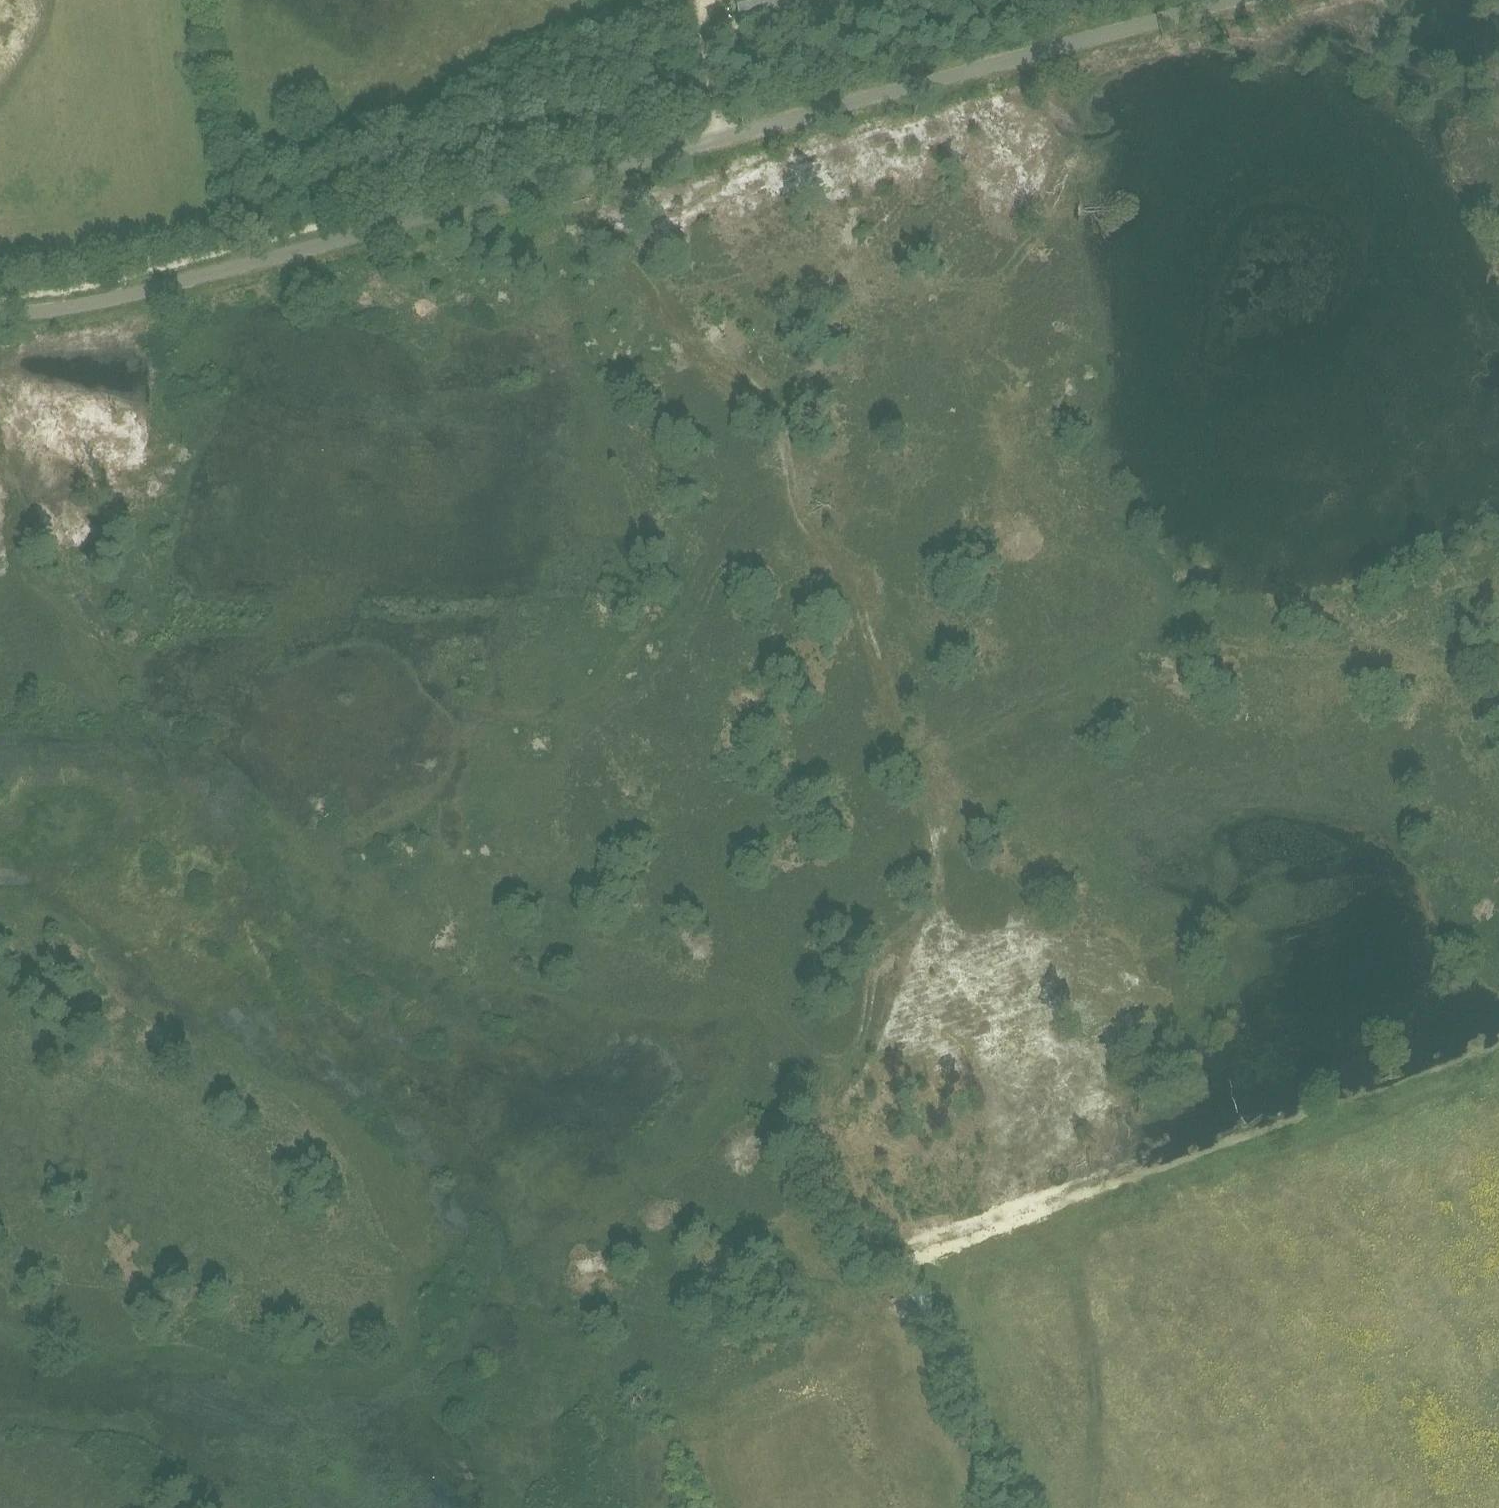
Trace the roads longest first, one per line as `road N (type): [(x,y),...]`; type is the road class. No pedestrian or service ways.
road 1 (unclassified): [(0,312),(88,303),(1228,0)]

